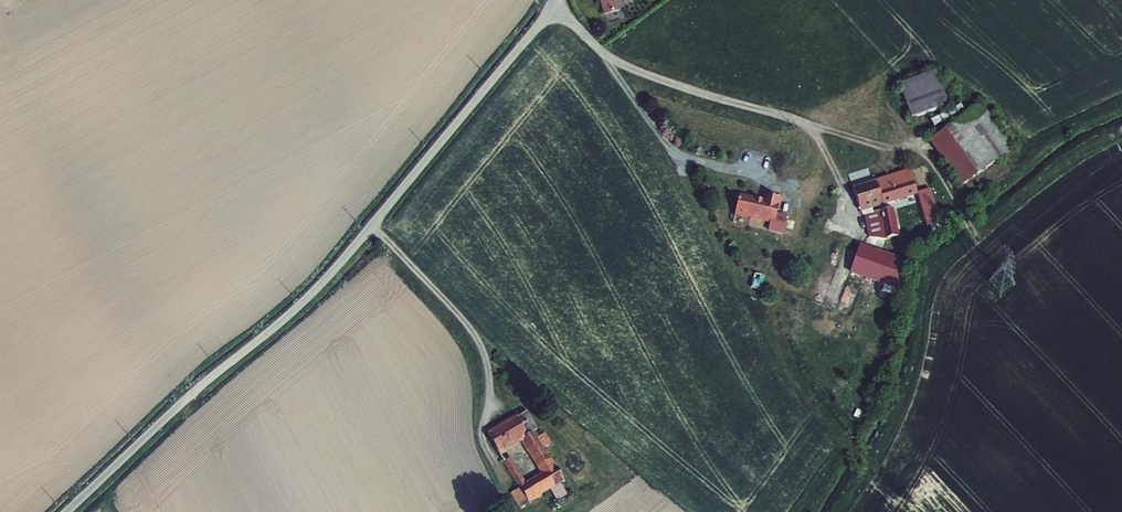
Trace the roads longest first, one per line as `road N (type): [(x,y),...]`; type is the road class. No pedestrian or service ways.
road 1 (unclassified): [(554,0),(309,295),(65,511)]
road 2 (track): [(372,225),(473,331),(490,398)]

